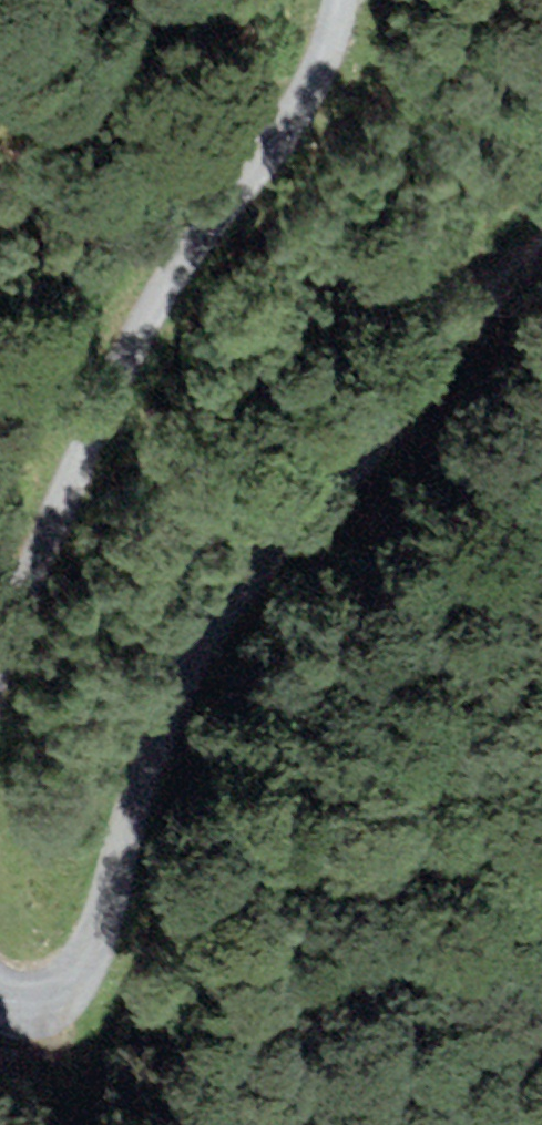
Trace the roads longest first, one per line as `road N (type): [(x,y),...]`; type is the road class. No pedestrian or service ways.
road 1 (track): [(0,999),(28,1002),(70,984),(98,939),(155,724),(215,618),(493,289),(541,253)]
road 2 (track): [(341,0),(287,129),(148,333),(17,584),(0,644)]

